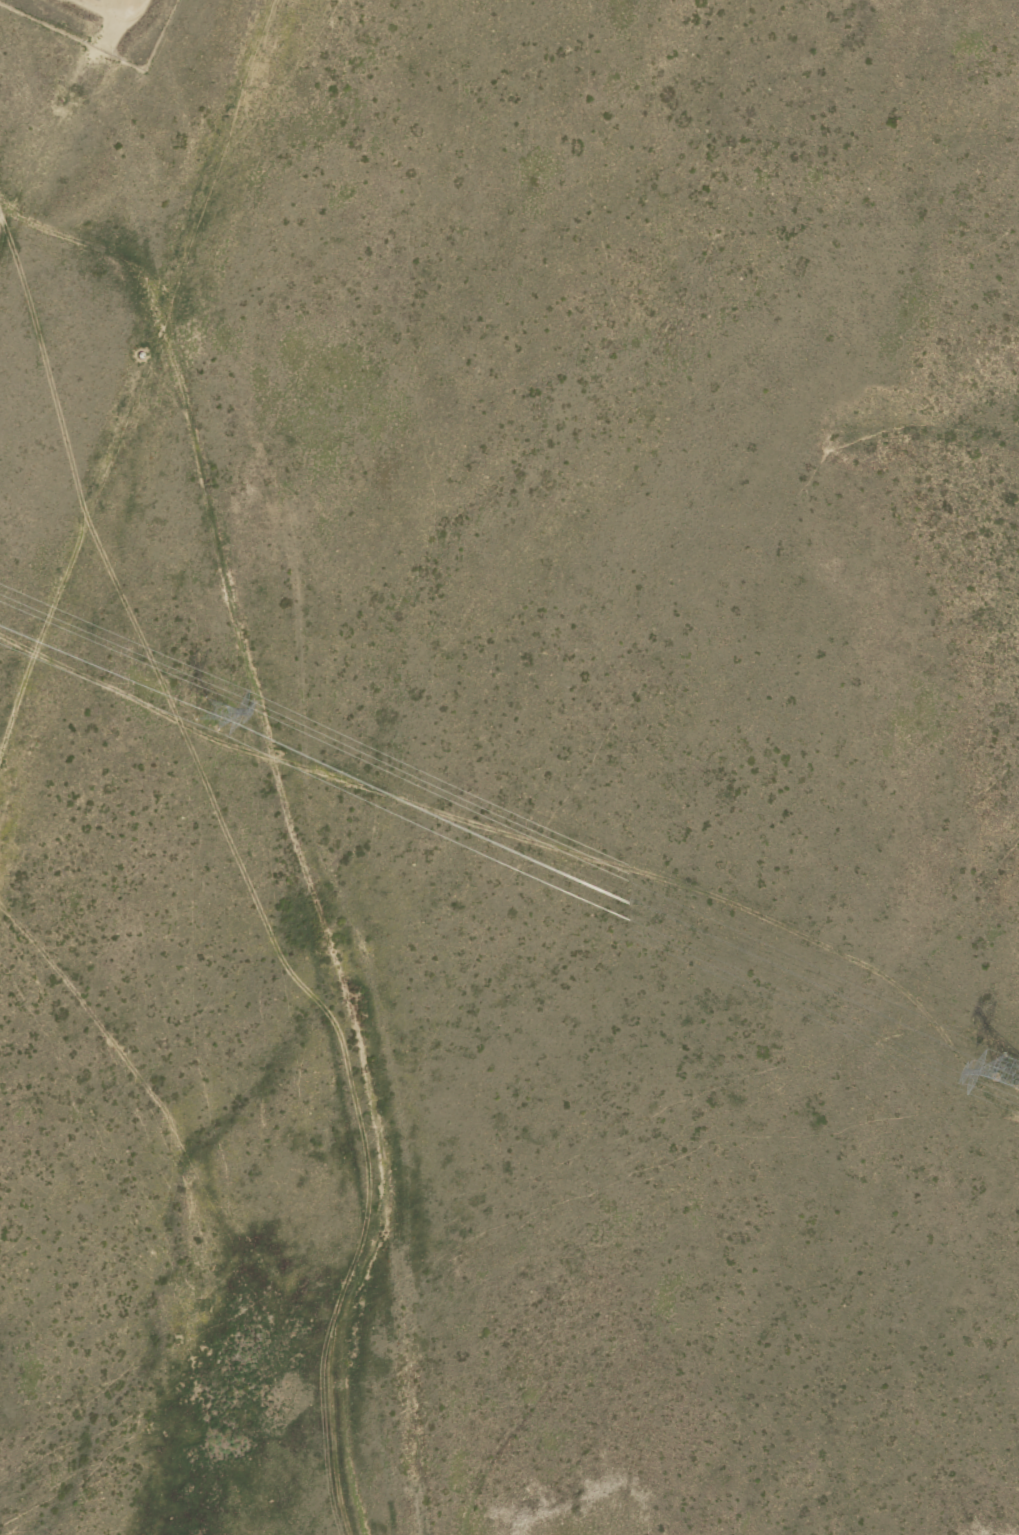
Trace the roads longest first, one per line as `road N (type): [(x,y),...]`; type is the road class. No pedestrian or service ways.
road 1 (residential): [(348,1534),(300,1015),(274,915),(223,763),(98,258),(0,213)]
road 2 (residential): [(39,0),(61,128),(98,258)]

